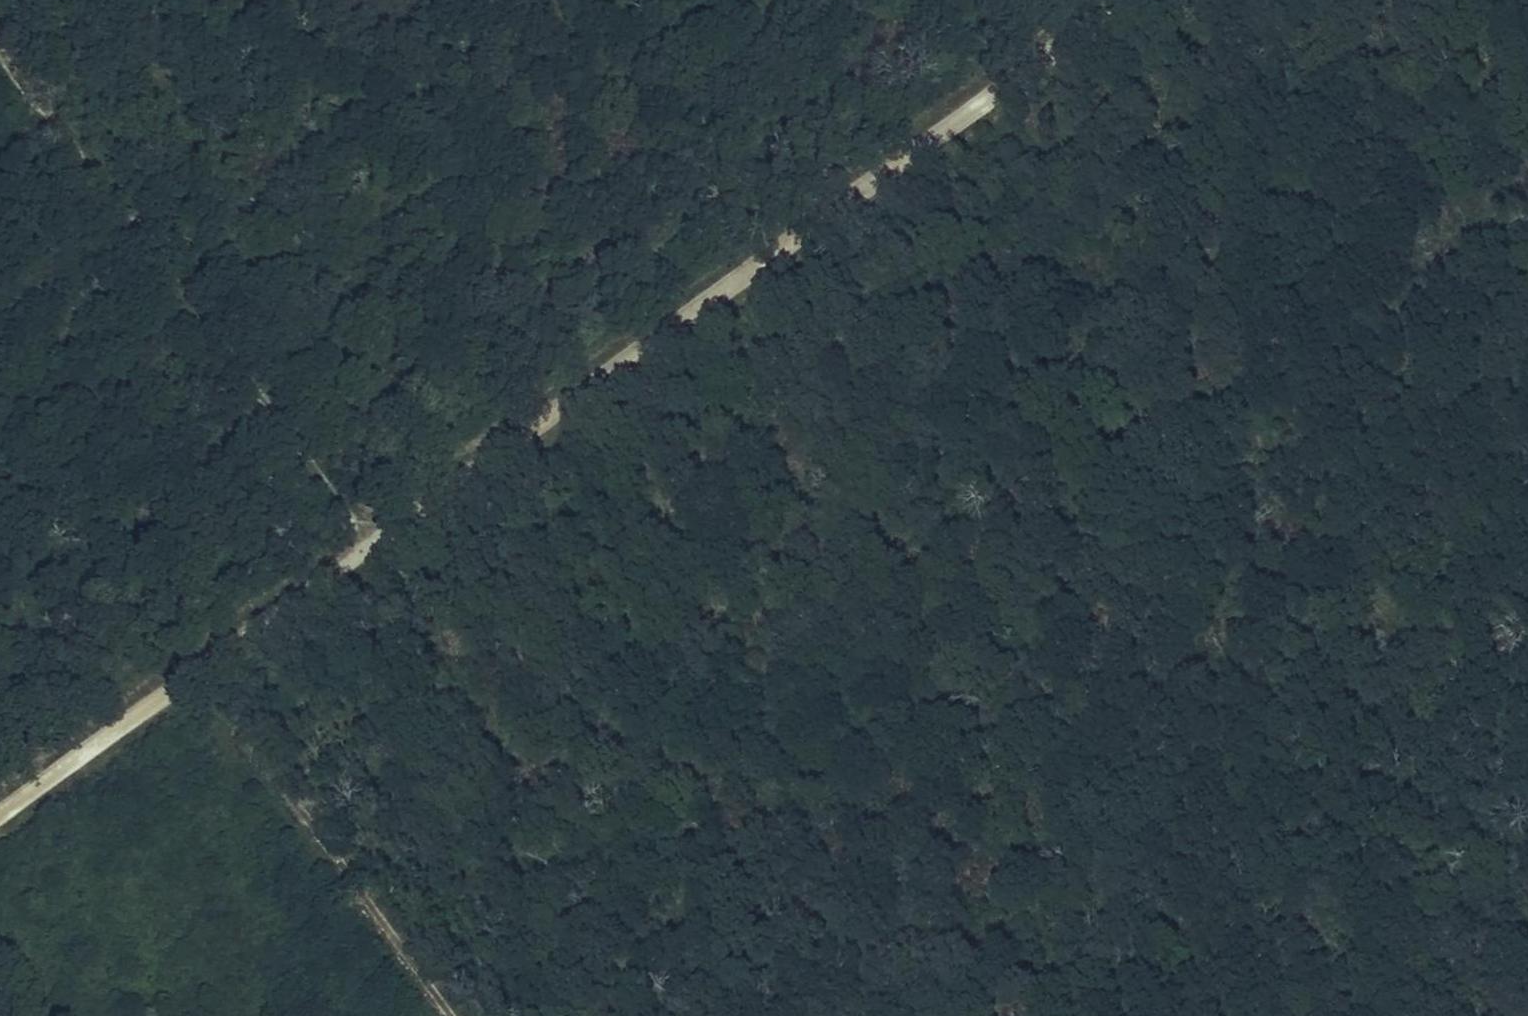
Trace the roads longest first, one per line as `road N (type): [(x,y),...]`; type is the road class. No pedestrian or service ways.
road 1 (track): [(1114,0),(0,810)]

